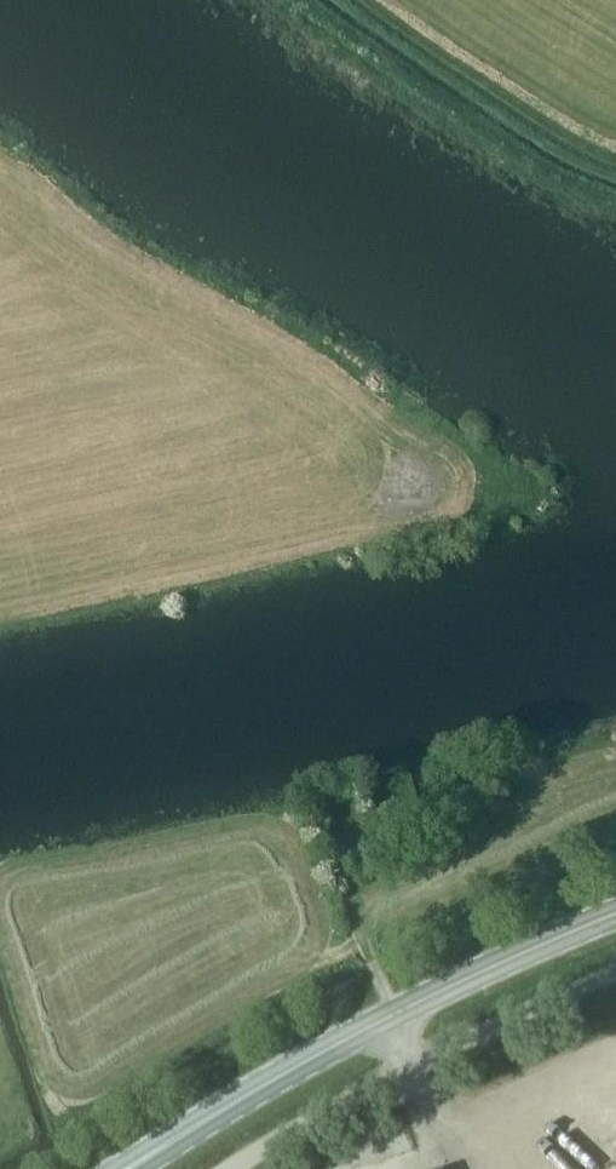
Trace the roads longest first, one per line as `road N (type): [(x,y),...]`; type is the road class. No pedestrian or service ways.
road 1 (primary): [(166,1144),(366,1028),(615,913)]
road 2 (unclassified): [(231,1168),(413,1067),(615,972)]

